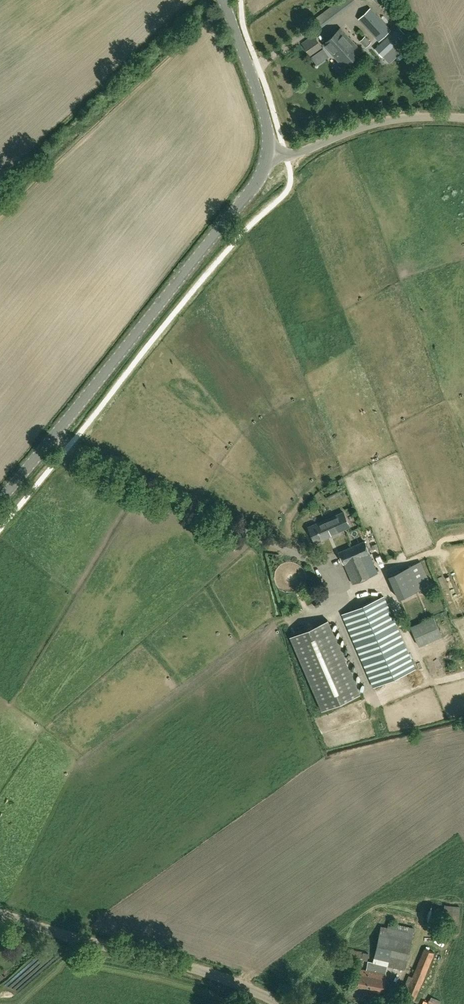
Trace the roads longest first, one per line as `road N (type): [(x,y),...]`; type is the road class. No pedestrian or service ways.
road 1 (tertiary): [(0,499),(250,193),(268,157)]
road 2 (unclassified): [(279,1003),(190,967),(0,915)]
road 3 (unclassified): [(268,157),(374,123),(463,120)]
road 4 (tertiary): [(268,157),(265,118),(223,0)]

